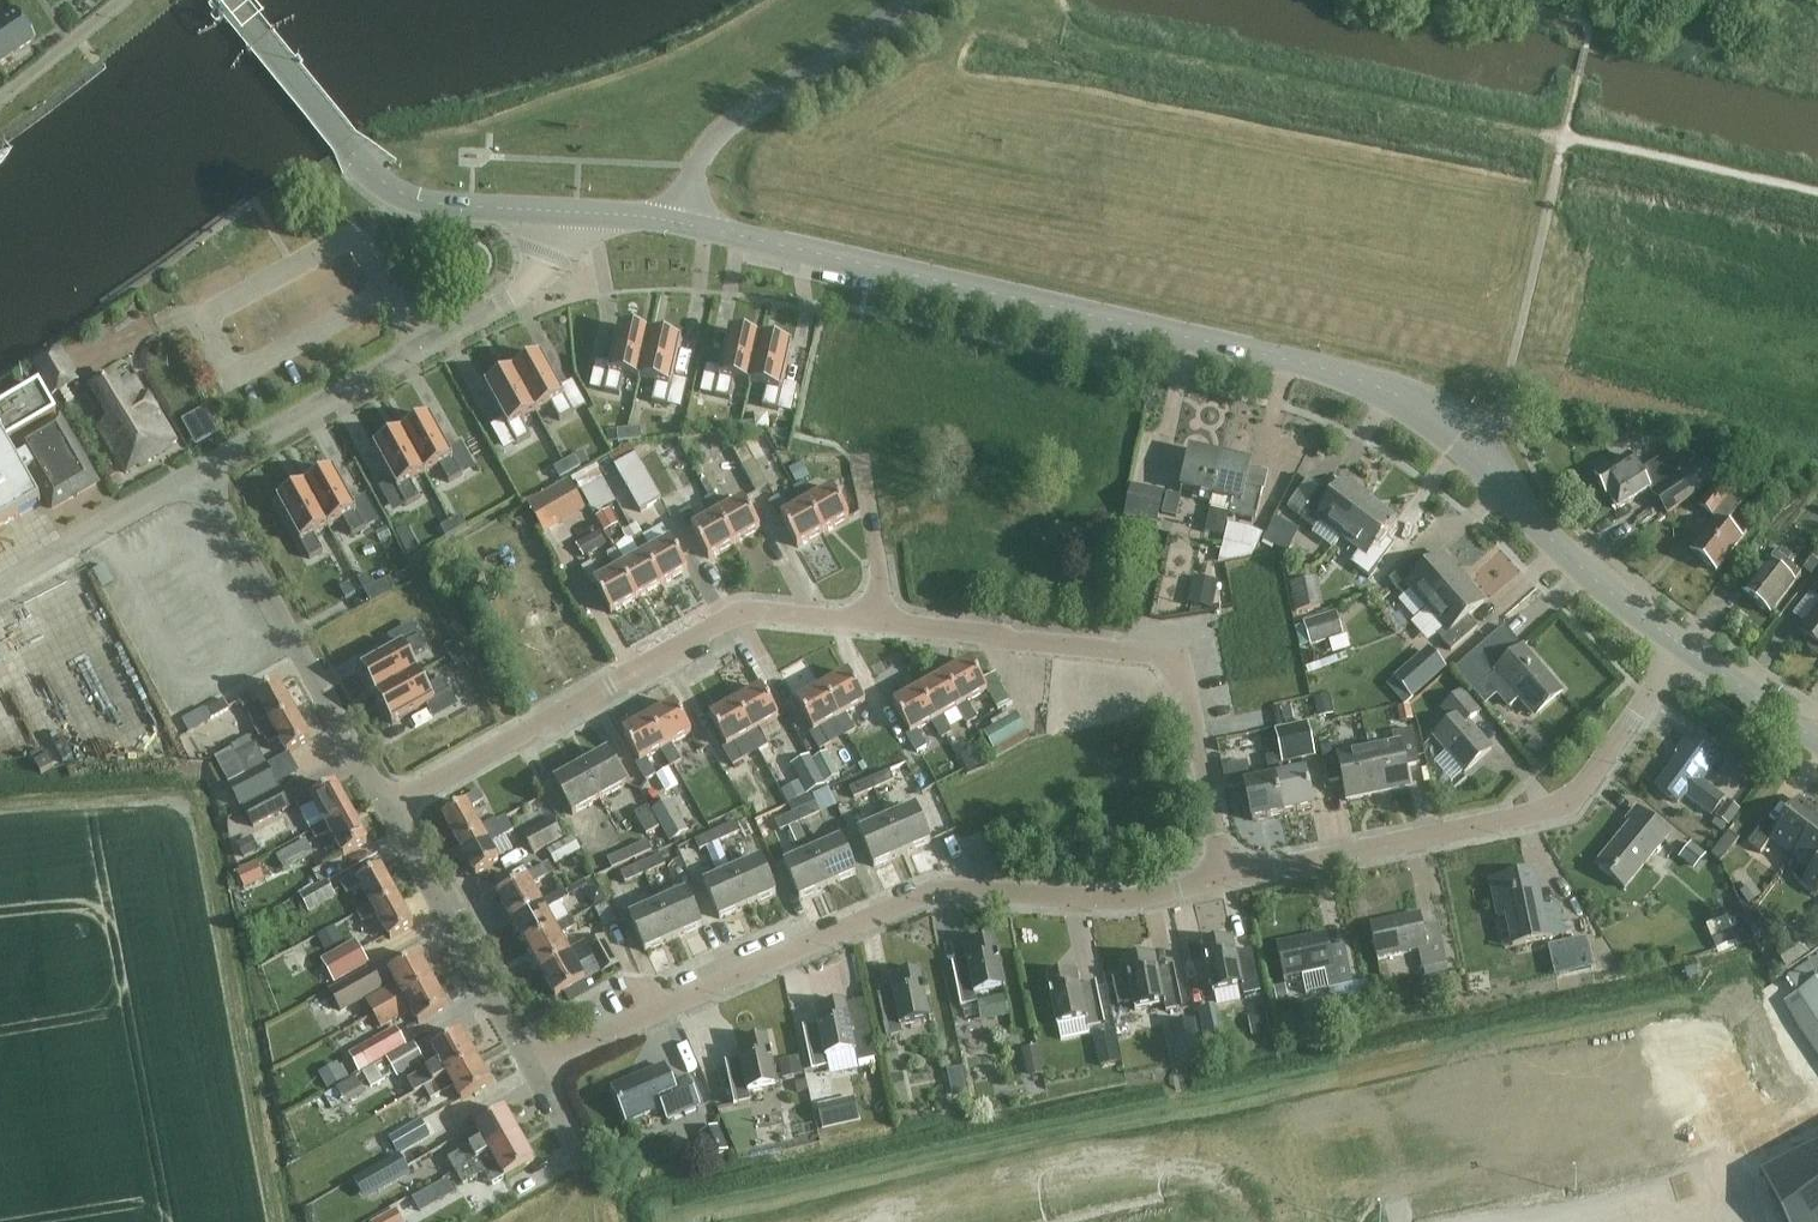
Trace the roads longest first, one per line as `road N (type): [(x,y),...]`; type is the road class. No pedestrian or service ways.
road 1 (tertiary): [(1683,645),(1567,555),(1474,445),(1424,408),(1363,380),(690,221)]
road 2 (residential): [(1224,875),(1176,662),(1150,649),(764,609),(735,613),(386,805)]
road 3 (residential): [(530,1066),(939,885),(1121,897),(1224,875)]
road 4 (residential): [(1224,875),(1537,811),(1568,797),(1683,645)]
road 5 (unclassified): [(201,471),(510,300),(546,255),(555,211)]
road 6 (tertiary): [(555,211),(426,201),(382,184),(231,0)]
road 7 (residential): [(386,805),(201,471)]
road 8 (unclassified): [(909,0),(715,136),(701,164),(690,221)]
road 9 (residential): [(530,1066),(386,805)]
road 10 (unclassified): [(0,583),(201,471)]
road 11 (tertiary): [(1817,742),(1683,645)]
road 12 (residential): [(0,100),(120,0)]
road 13 (tertiary): [(690,221),(555,211)]

